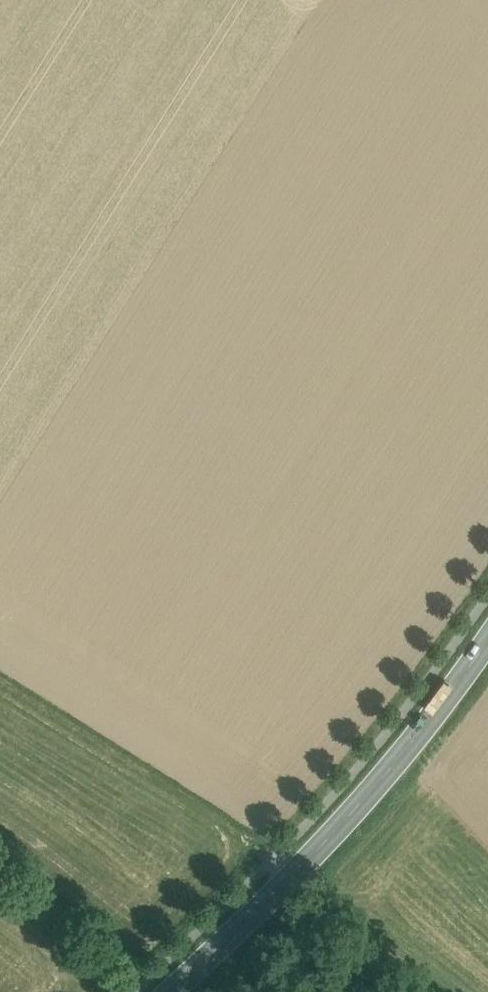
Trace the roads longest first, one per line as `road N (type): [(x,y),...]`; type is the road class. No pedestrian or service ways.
road 1 (secondary): [(170,991),(319,847),(405,751),(487,640)]

